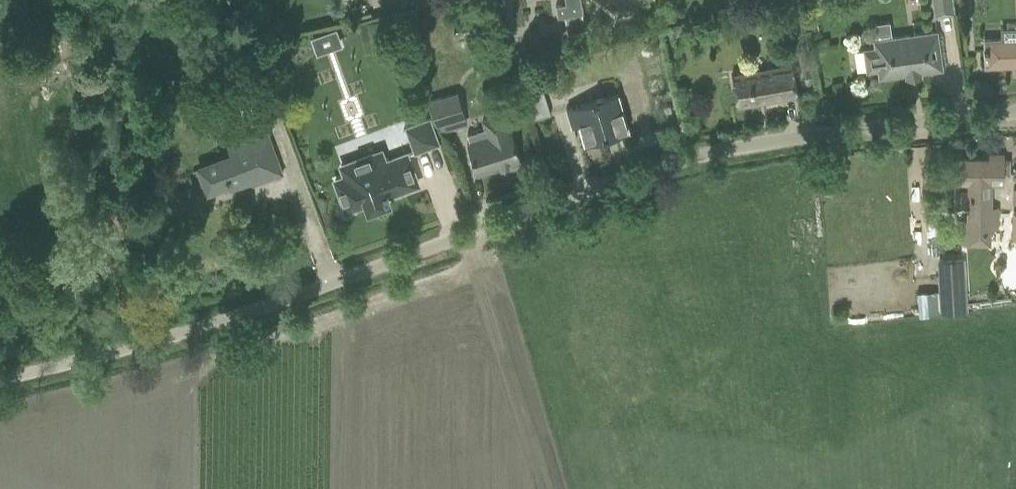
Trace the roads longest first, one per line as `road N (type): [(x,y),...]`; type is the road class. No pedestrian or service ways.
road 1 (unclassified): [(0,381),(293,299),(670,164),(1015,117)]

